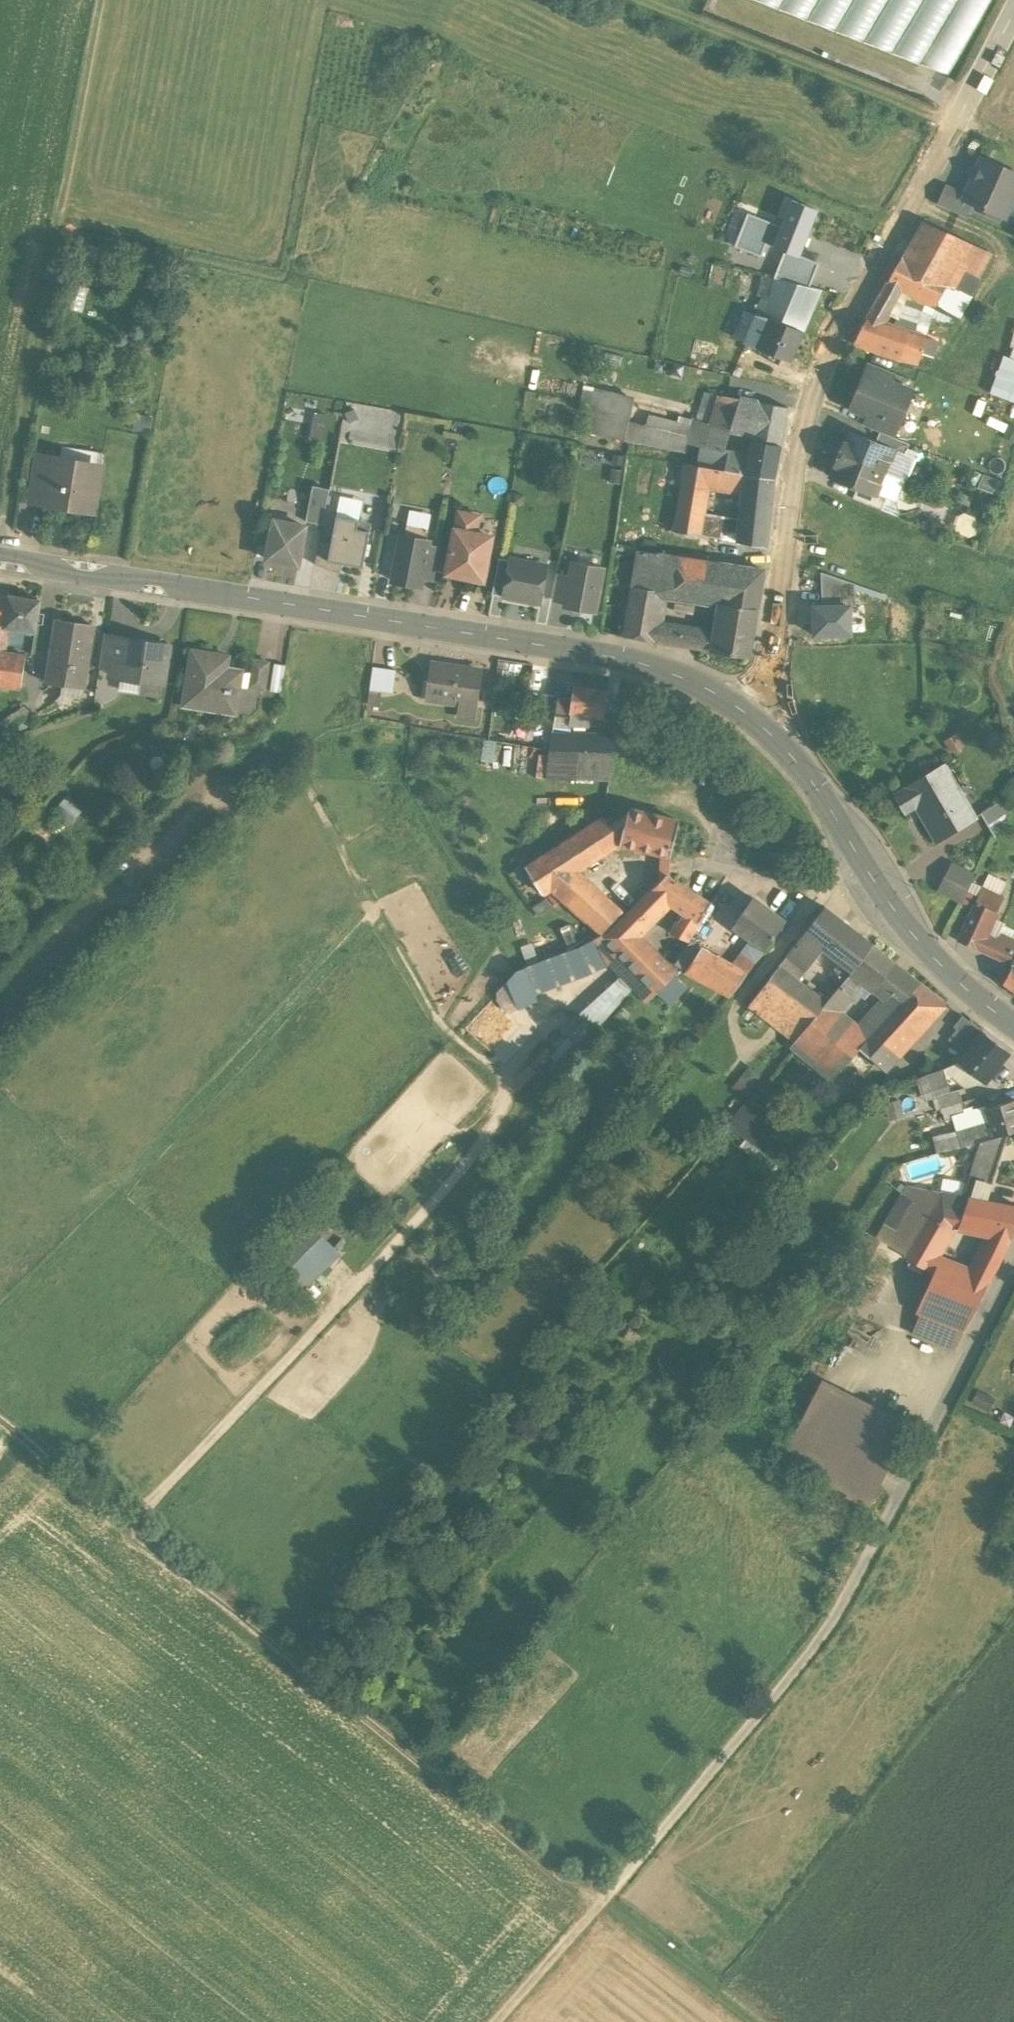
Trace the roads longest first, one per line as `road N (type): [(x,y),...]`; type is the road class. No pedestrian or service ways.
road 1 (track): [(0,1422),(748,2021)]
road 2 (tertiary): [(752,720),(665,672),(599,655),(0,558)]
road 3 (residential): [(602,1902),(831,1622),(1013,1260)]
road 4 (residential): [(752,720),(766,695),(810,405),(1013,19)]
road 5 (track): [(129,1526),(433,1205),(494,1121),(514,1048)]
road 6 (track): [(0,556),(105,0)]
road 7 (track): [(1013,146),(630,0)]
road 8 (tertiary): [(1013,1025),(911,930),(818,786),(752,720)]
road 9 (track): [(496,2021),(602,1902)]

